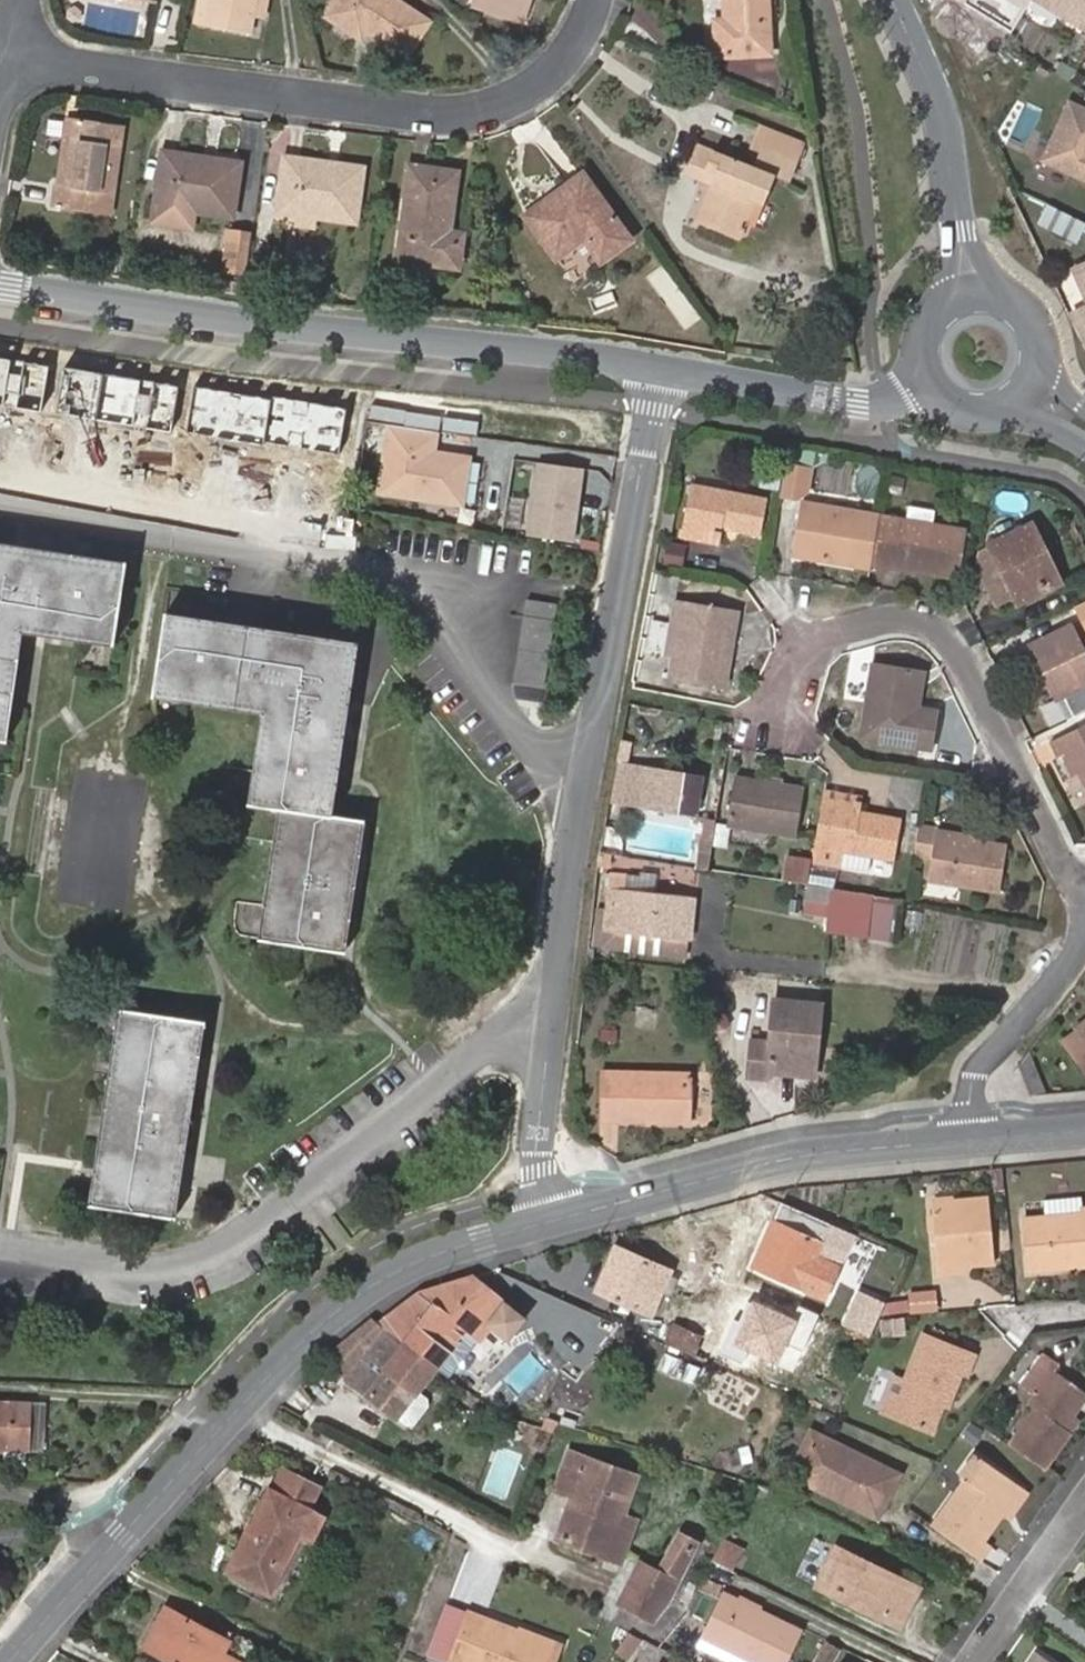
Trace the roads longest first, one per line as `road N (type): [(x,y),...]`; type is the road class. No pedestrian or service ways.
road 1 (residential): [(552,1221),(537,1143),(573,849),(659,371)]
road 2 (residential): [(11,1661),(266,1378),(340,1308),(438,1252),(552,1221)]
road 3 (tertiary): [(0,287),(659,371)]
road 4 (residential): [(11,55),(153,86),(428,114),(483,110),(543,80),(579,41),(598,0)]
road 5 (residential): [(1084,894),(955,647),(929,626),(889,618),(825,639),(796,659),(781,717)]
road 6 (residential): [(552,1221),(794,1157),(973,1139)]
road 7 (secondary): [(963,293),(946,140),(891,0)]
road 8 (tertiary): [(659,371),(863,407),(925,378)]
road 9 (residential): [(973,1139),(971,1089),(981,1065),(1084,937)]
road 10 (residential): [(1084,1512),(982,1661)]

